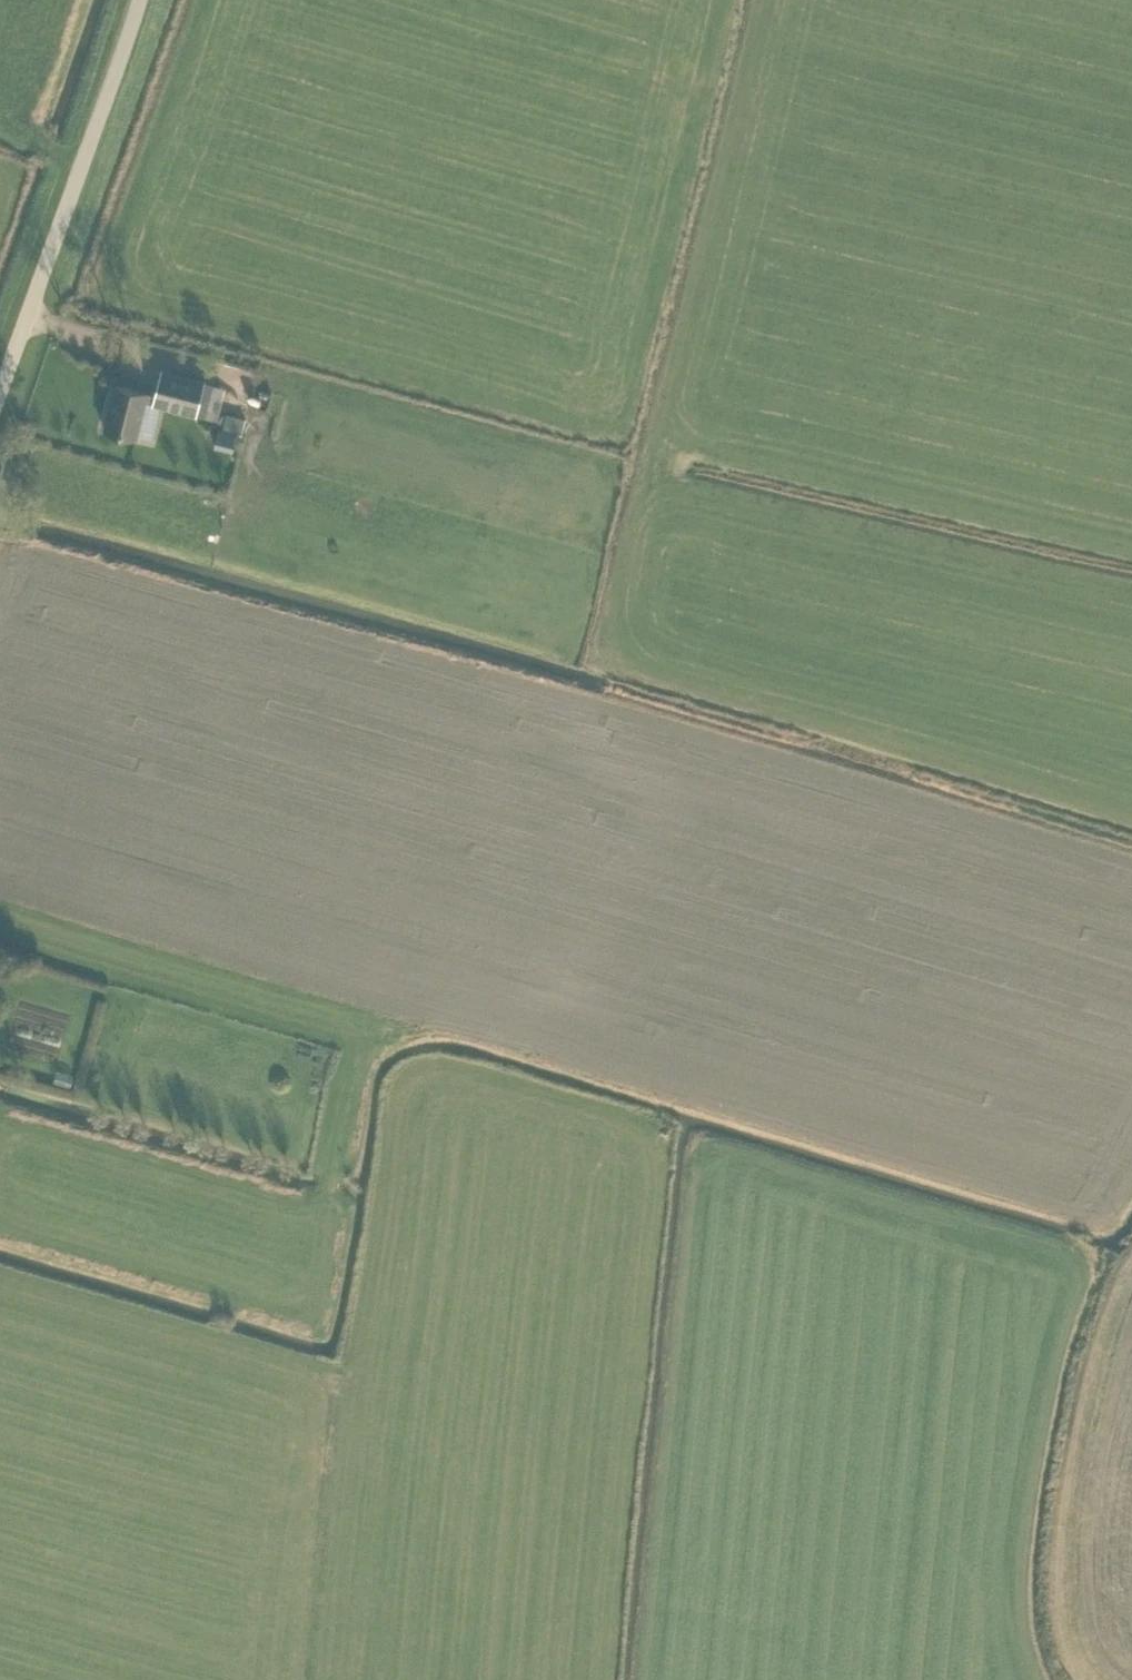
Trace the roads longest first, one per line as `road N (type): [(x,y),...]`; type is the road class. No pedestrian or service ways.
road 1 (unclassified): [(0,391),(140,0)]

